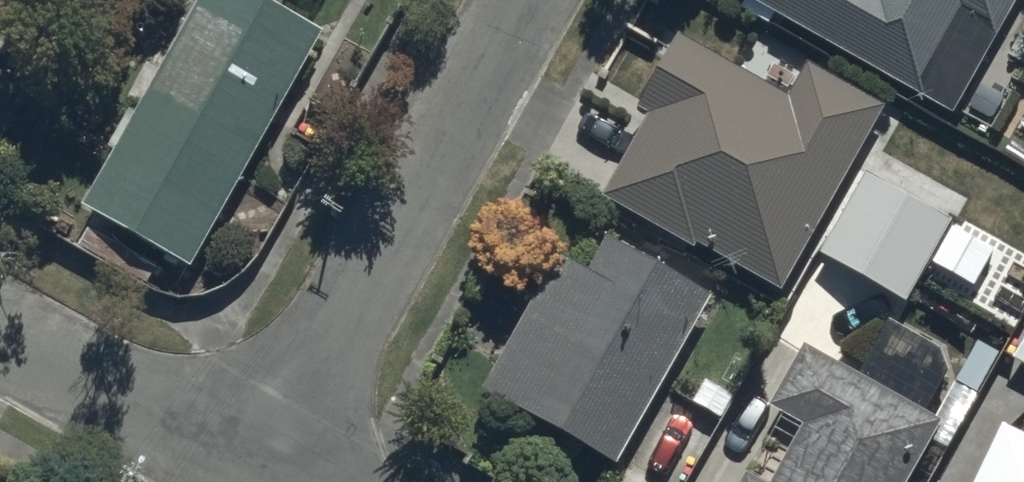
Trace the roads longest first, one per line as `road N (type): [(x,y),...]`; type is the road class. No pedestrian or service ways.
road 1 (residential): [(527,0),(256,478)]
road 2 (residential): [(0,335),(256,478)]

